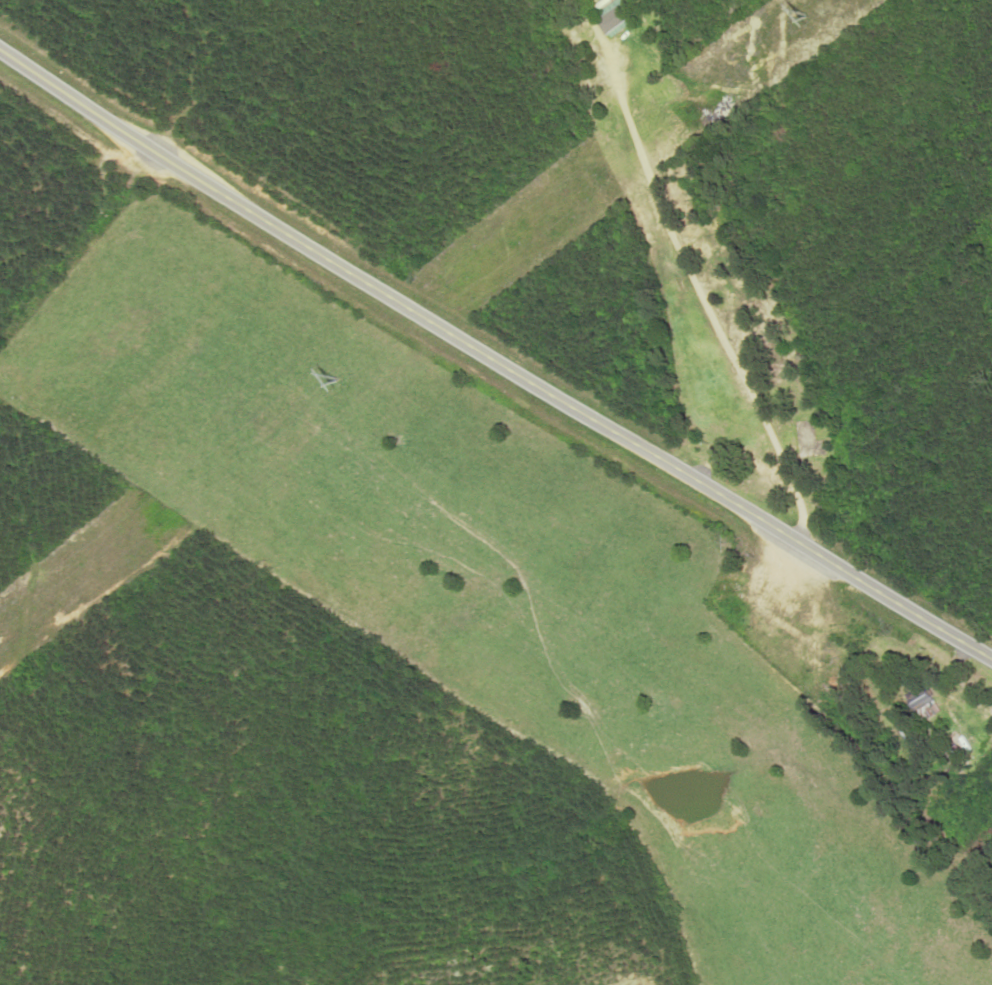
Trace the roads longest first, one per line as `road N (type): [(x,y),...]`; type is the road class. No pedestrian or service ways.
road 1 (primary): [(991,659),(135,144),(0,54)]

